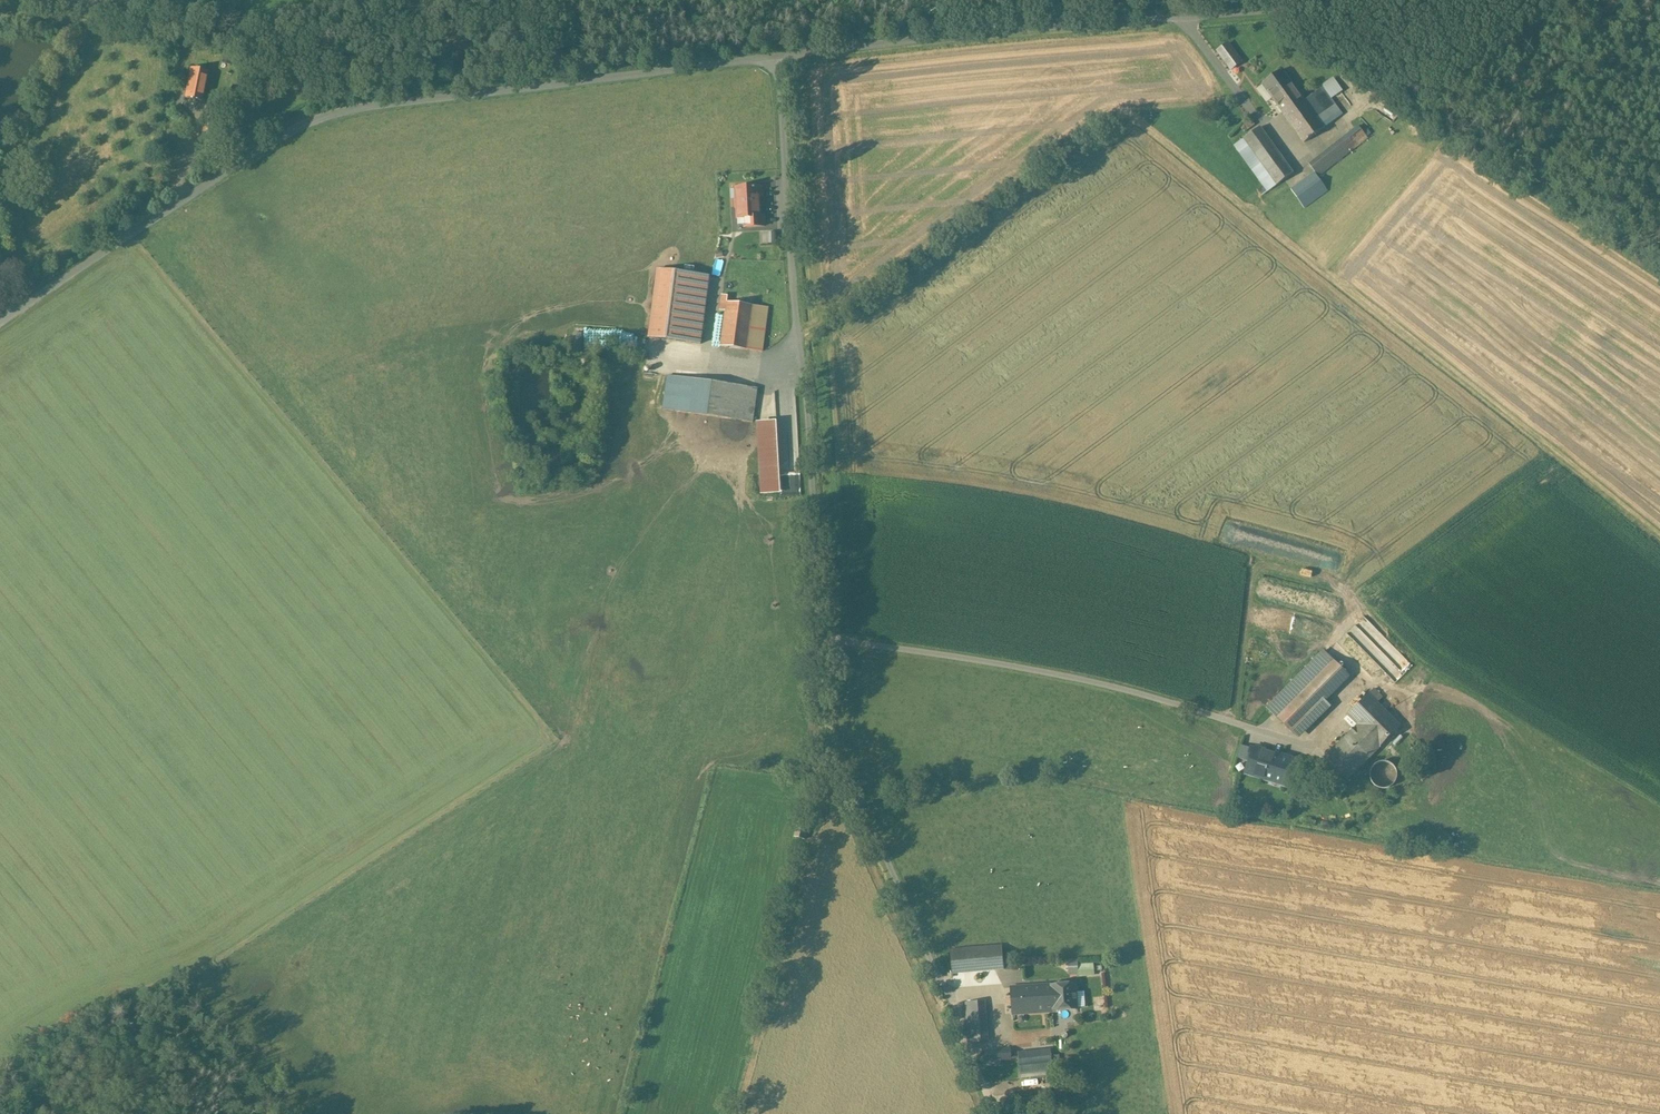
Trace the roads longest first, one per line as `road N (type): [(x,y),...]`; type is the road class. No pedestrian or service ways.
road 1 (unclassified): [(778,57),(829,748),(996,1113)]
road 2 (track): [(799,341),(1118,111),(1659,540)]
road 3 (residential): [(0,324),(260,149),(319,118),(778,57)]
road 4 (residential): [(778,57),(1335,0)]
road 5 (track): [(35,0),(259,40),(506,0)]

